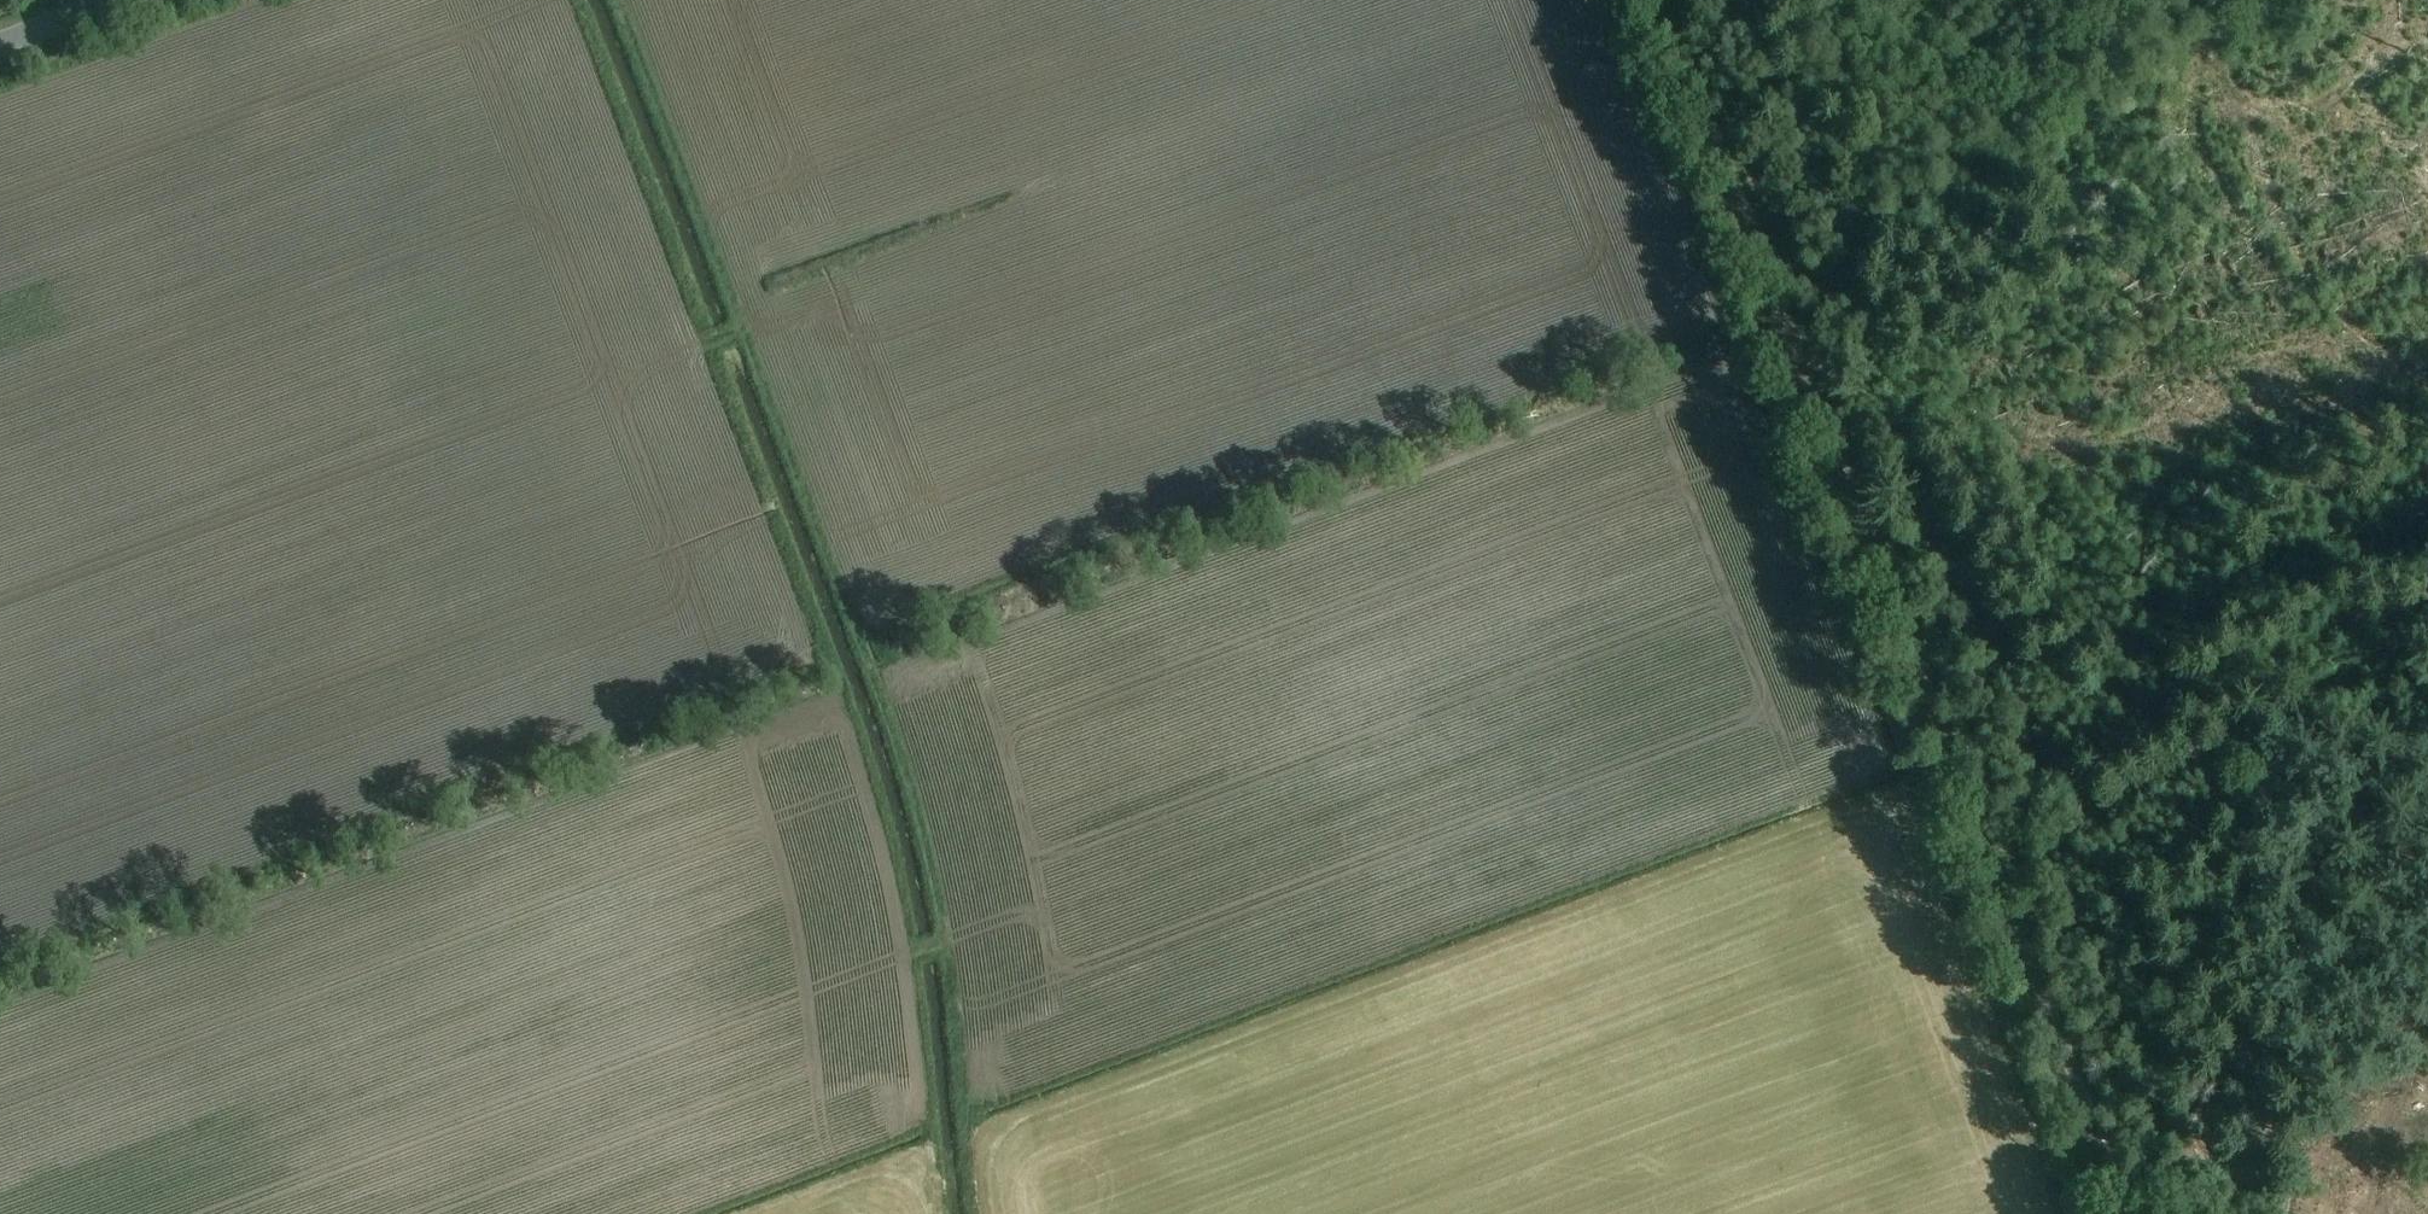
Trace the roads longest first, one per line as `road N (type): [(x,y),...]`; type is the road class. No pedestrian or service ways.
road 1 (track): [(1996,862),(2427,624)]
road 2 (tertiary): [(0,43),(115,0)]

